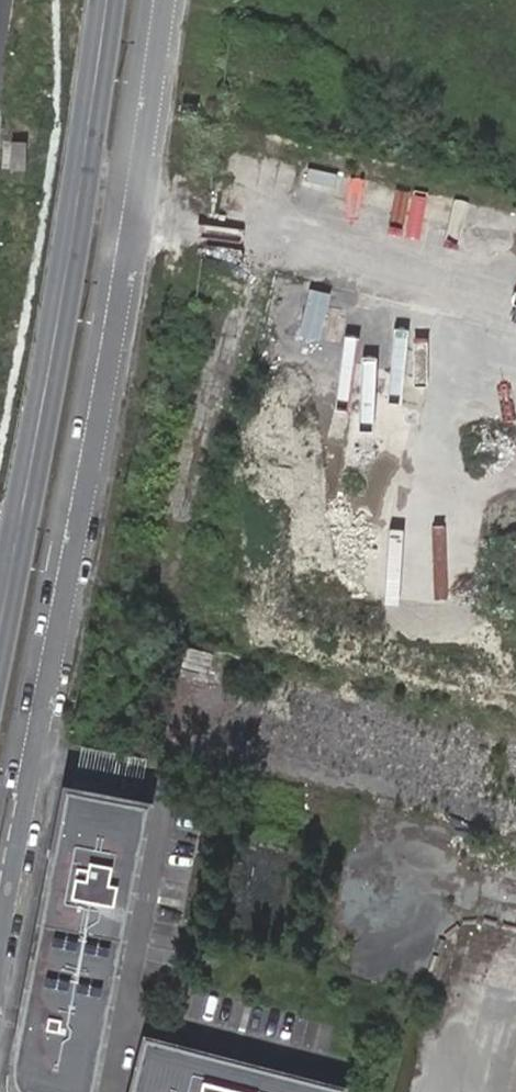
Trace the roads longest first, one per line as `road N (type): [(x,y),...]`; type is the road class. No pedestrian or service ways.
road 1 (residential): [(0,953),(110,392),(167,0)]
road 2 (secondary): [(106,0),(0,621)]

